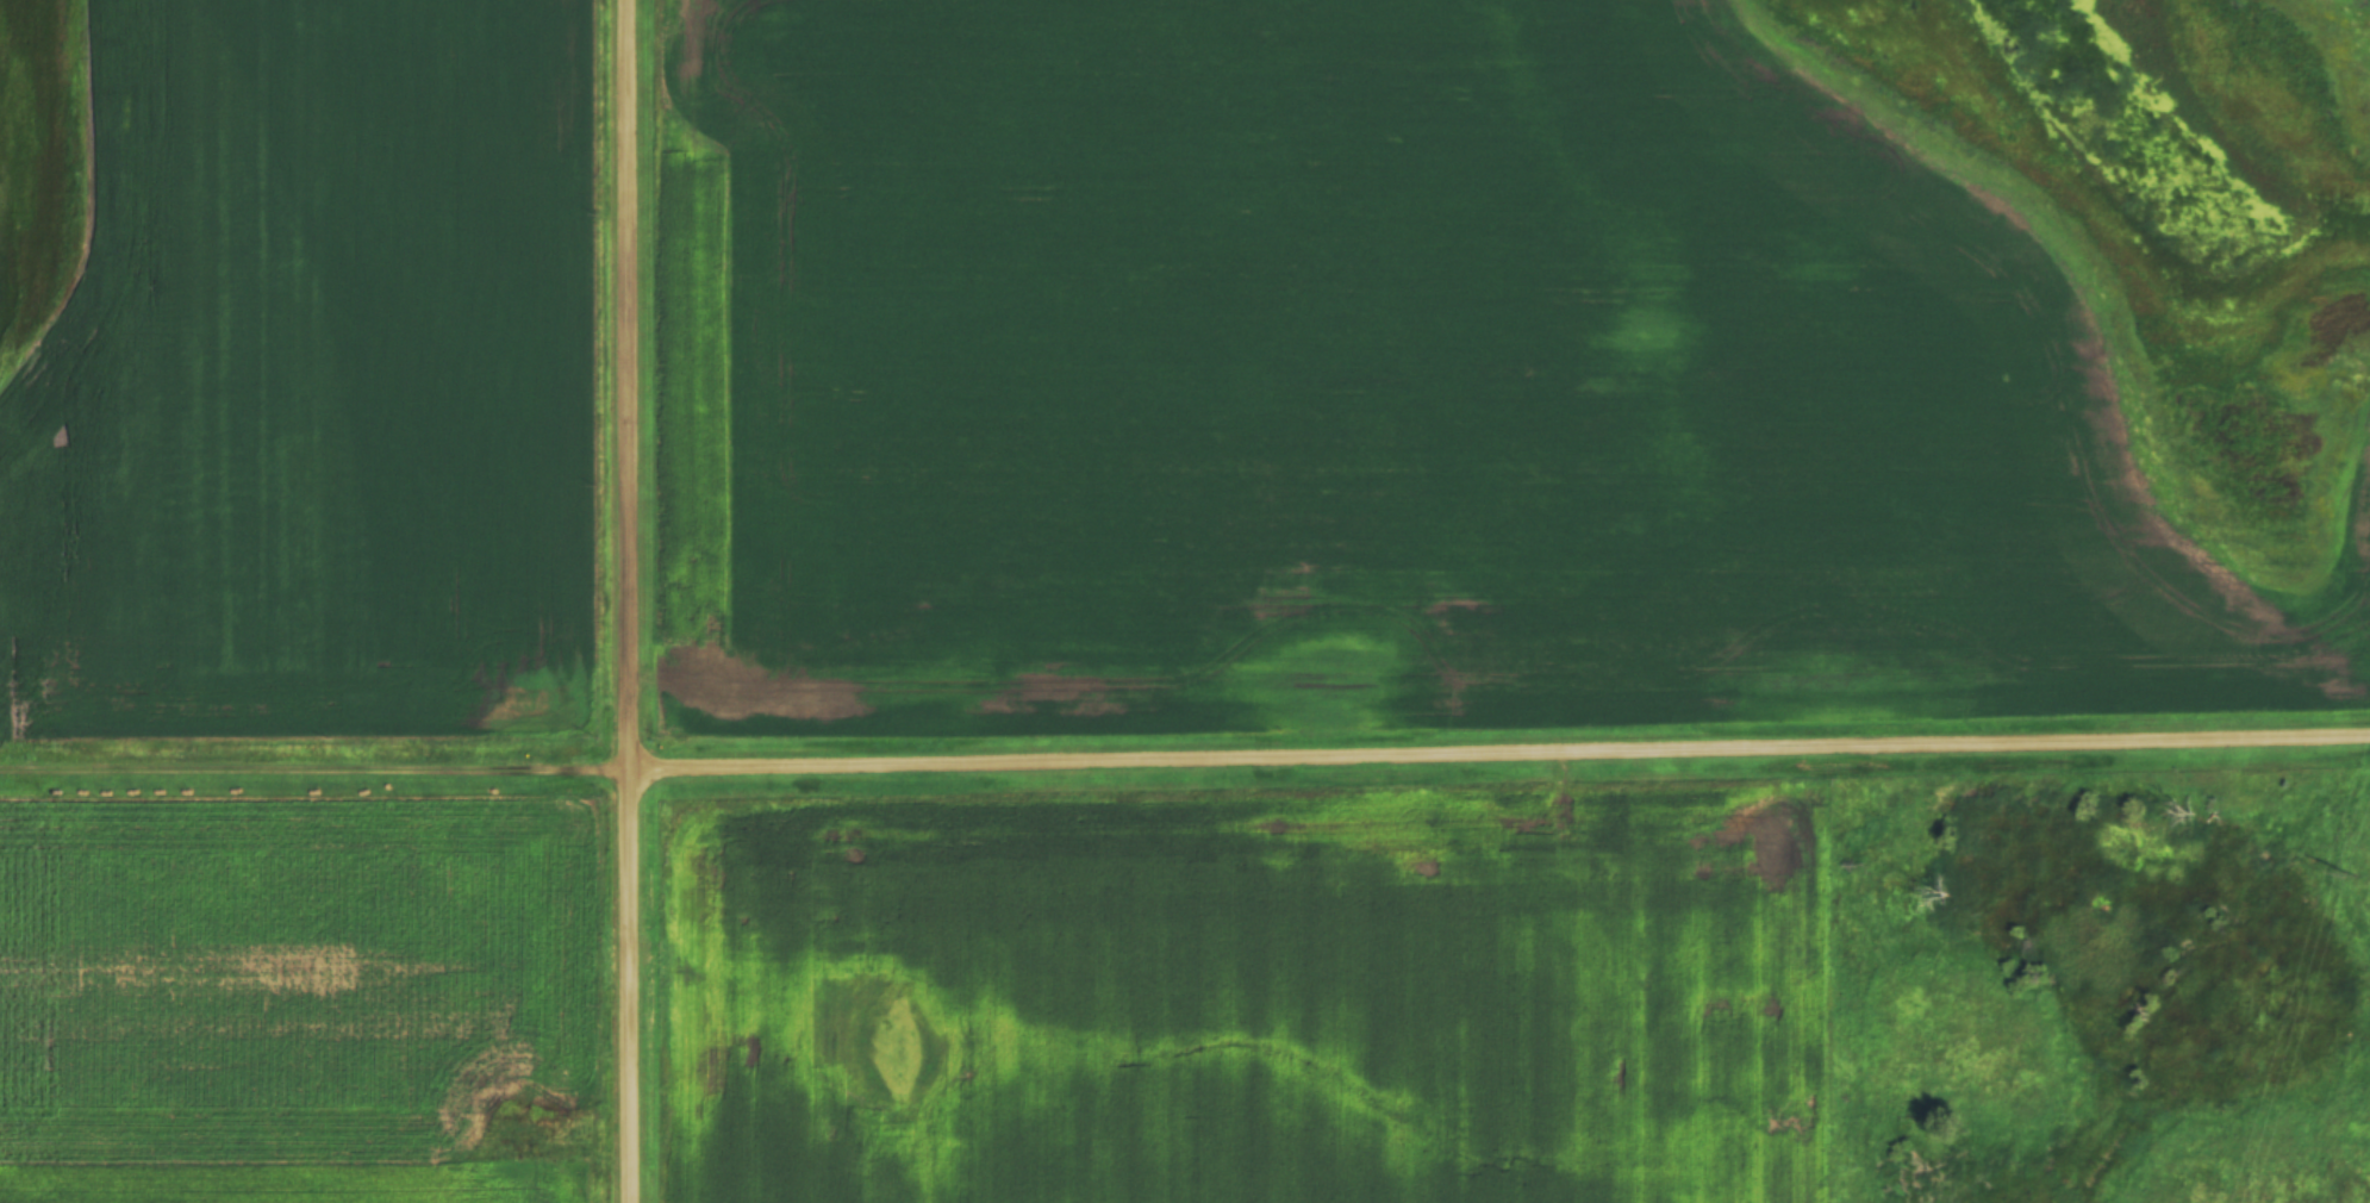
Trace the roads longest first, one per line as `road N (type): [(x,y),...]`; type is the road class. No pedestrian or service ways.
road 1 (residential): [(2369,737),(629,772),(0,772)]
road 2 (residential): [(631,1202),(627,0)]

